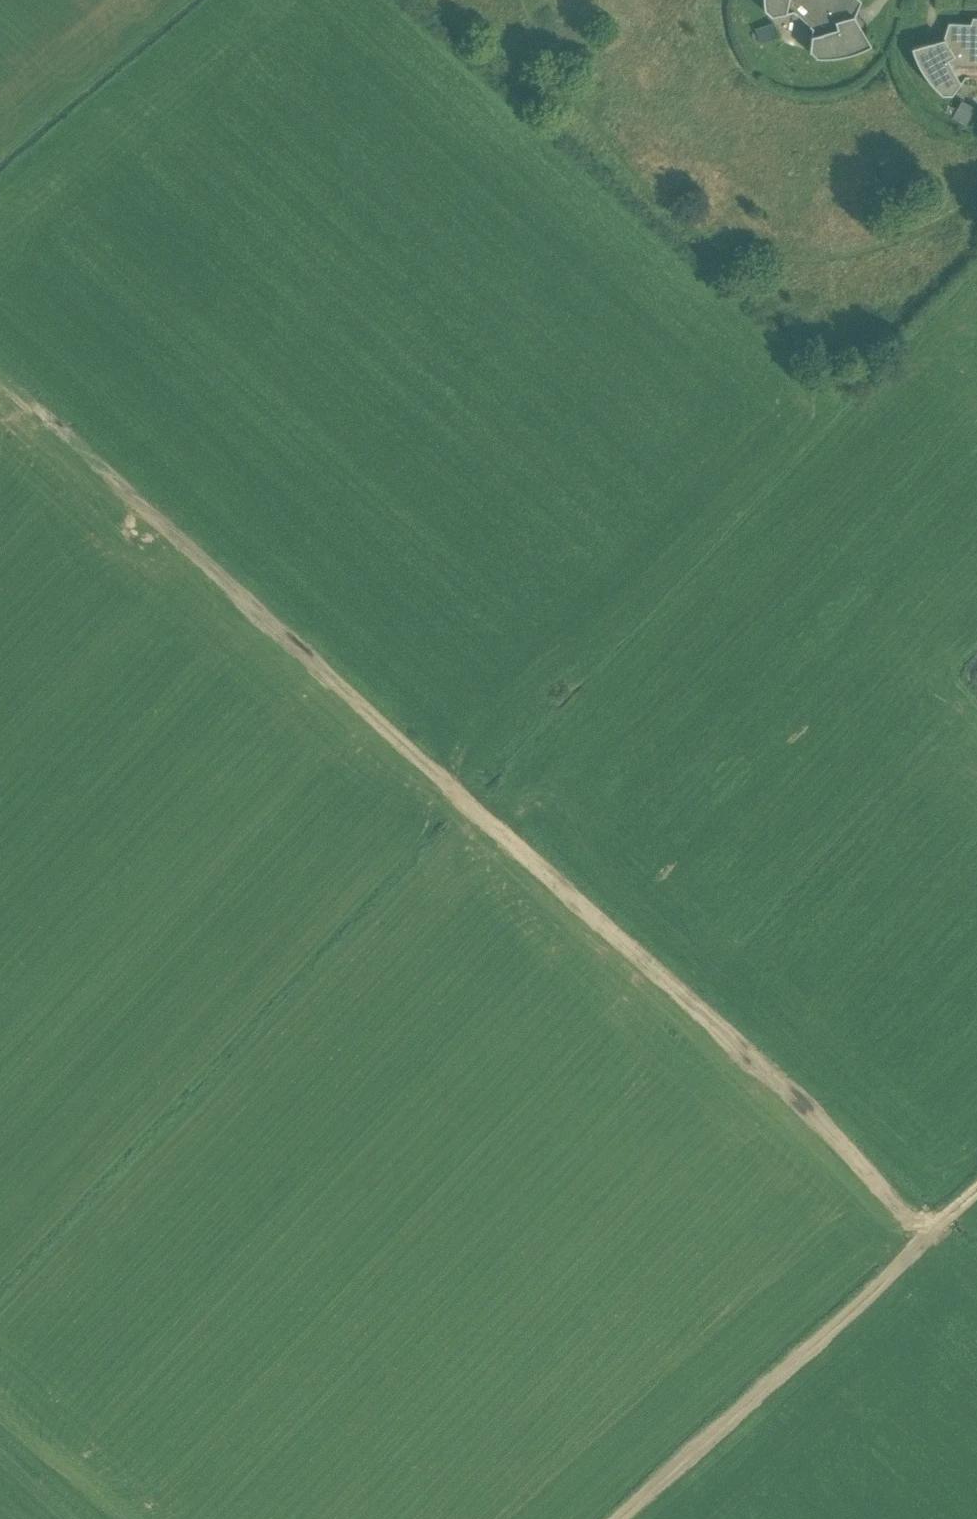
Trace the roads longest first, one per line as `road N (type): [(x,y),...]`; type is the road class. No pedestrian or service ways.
road 1 (track): [(0,380),(927,1236)]
road 2 (track): [(614,1518),(976,1192)]

